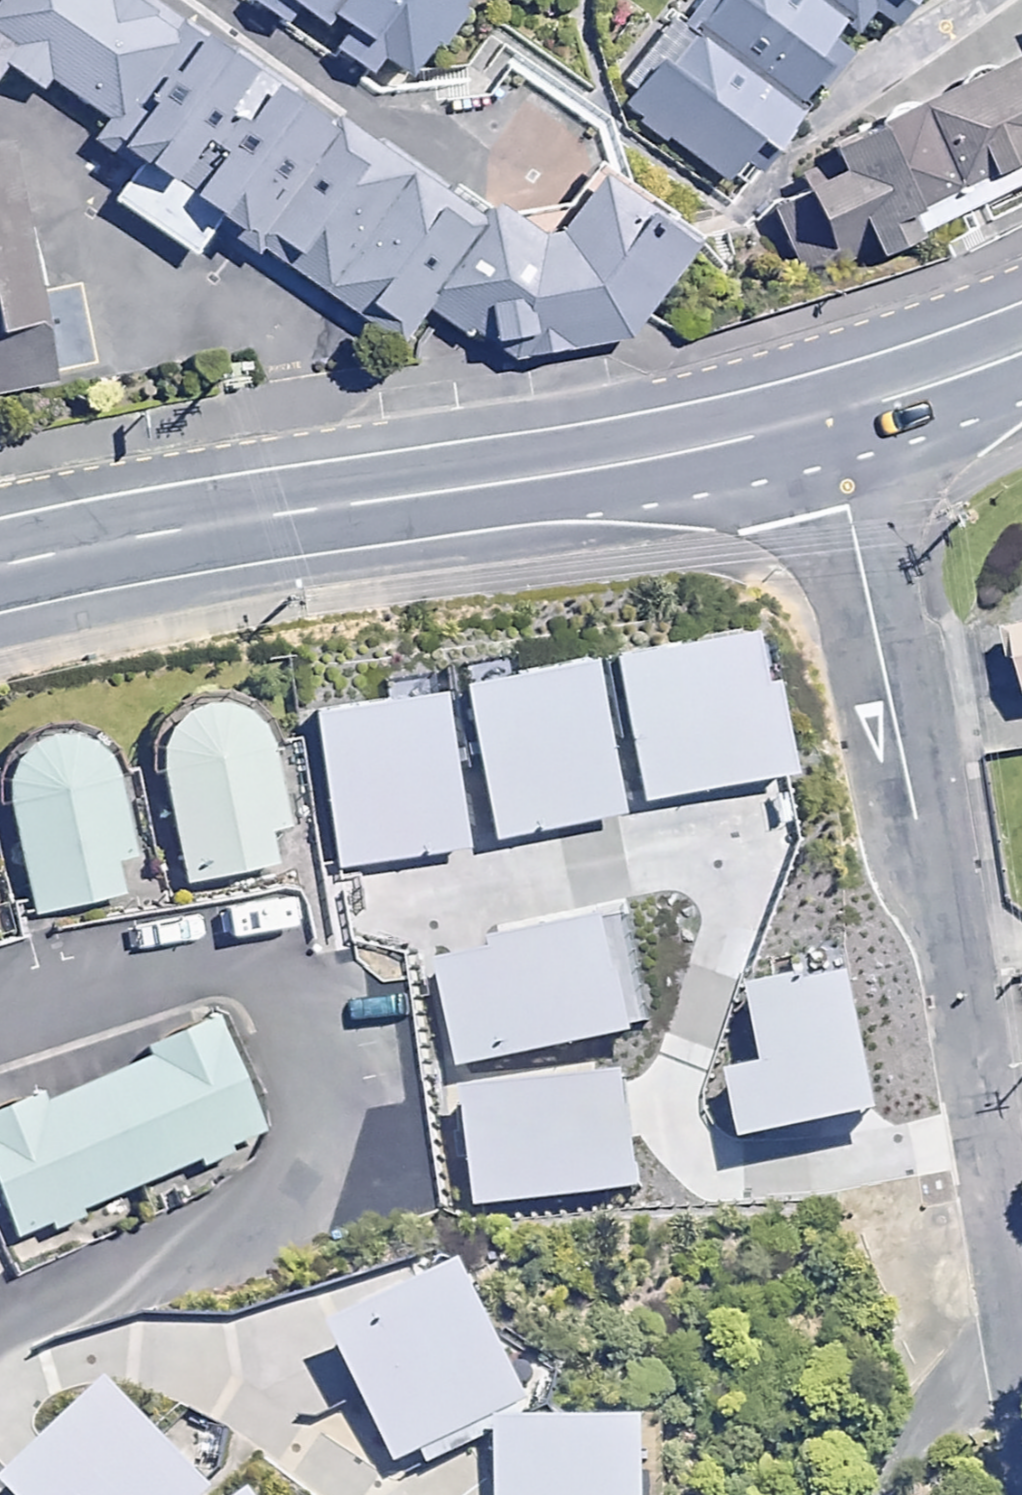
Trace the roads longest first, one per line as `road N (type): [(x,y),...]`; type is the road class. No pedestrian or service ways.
road 1 (residential): [(843,426),(1021,1391)]
road 2 (tertiary): [(843,426),(0,578)]
road 3 (tertiary): [(1021,344),(843,426)]

